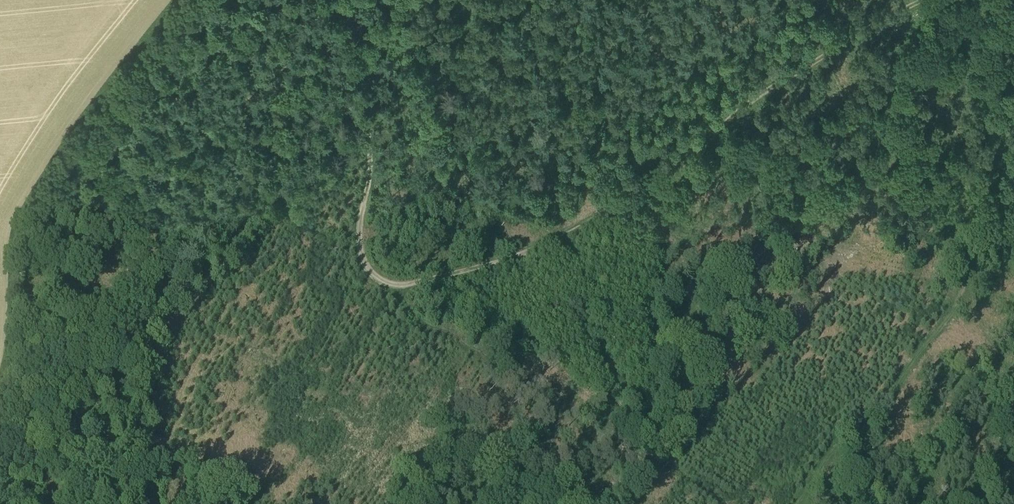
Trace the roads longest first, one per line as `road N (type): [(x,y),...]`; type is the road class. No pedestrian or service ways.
road 1 (track): [(913,0),(784,77),(669,176),(547,246),(386,283)]
road 2 (track): [(1005,0),(1012,188),(942,339),(871,420),(833,494),(817,503)]
road 3 (track): [(344,0),(363,49),(358,236),(369,274),(386,283)]

